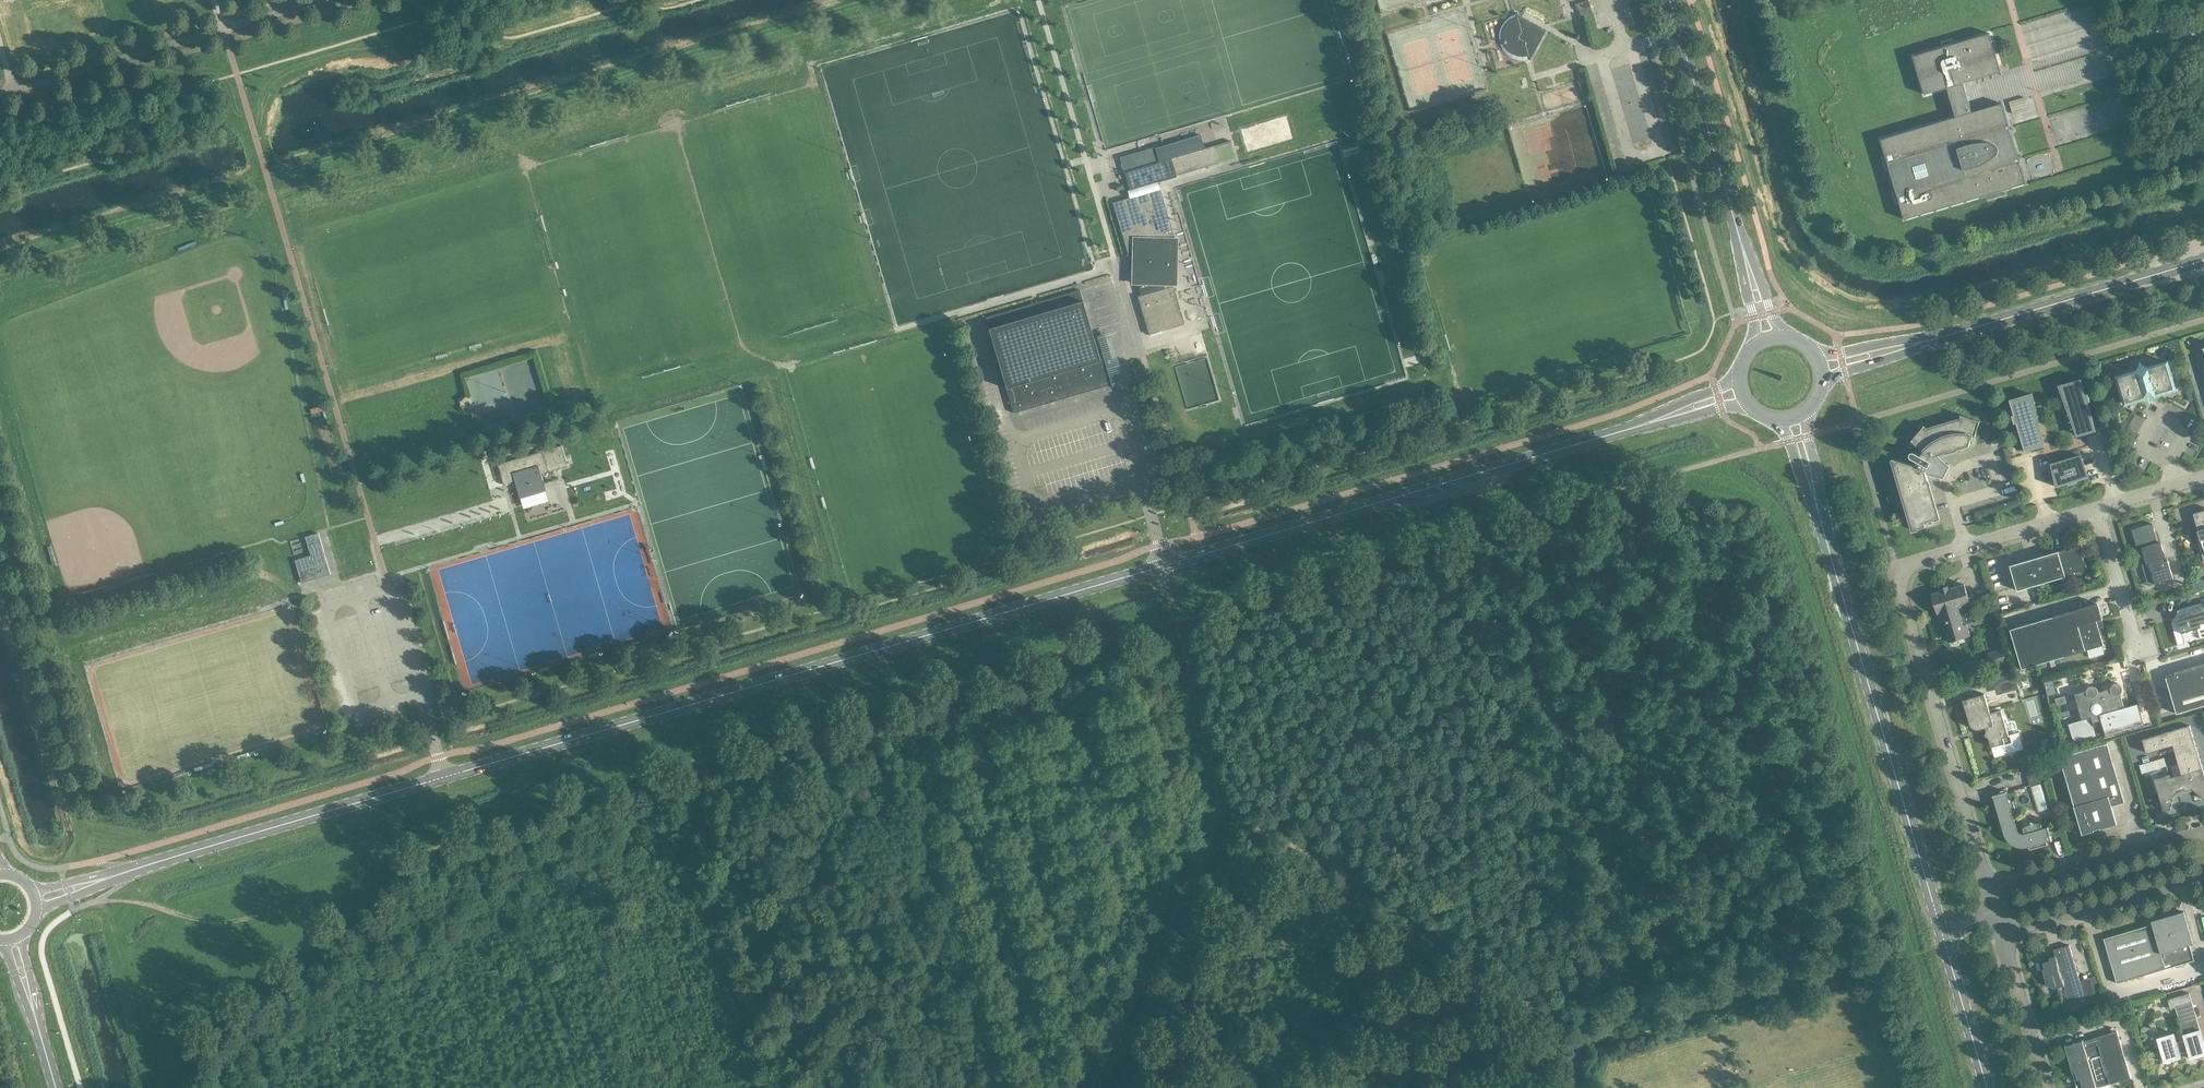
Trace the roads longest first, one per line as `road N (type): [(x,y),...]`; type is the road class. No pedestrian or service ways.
road 1 (tertiary): [(99,881),(1670,416)]
road 2 (unclassified): [(1992,891),(1897,568),(2203,480)]
road 3 (track): [(1090,1087),(1221,807),(1164,565)]
road 4 (track): [(1221,807),(1427,925),(1577,1040),(1575,1087)]
road 5 (tertiary): [(1942,929),(1811,483)]
road 6 (track): [(1578,1047),(1911,959)]
road 7 (unclassified): [(0,97),(330,0)]
road 8 (tertiary): [(1912,345),(2203,262)]
road 9 (tertiary): [(1752,275),(1672,0)]
road 10 (unclassified): [(2203,829),(1992,891)]
road 11 (unclassified): [(2005,936),(2203,876)]
road 12 (track): [(160,1087),(106,901)]
road 13 (tertiary): [(1989,1087),(1942,929)]
road 14 (unclassified): [(2048,1087),(2005,936)]

